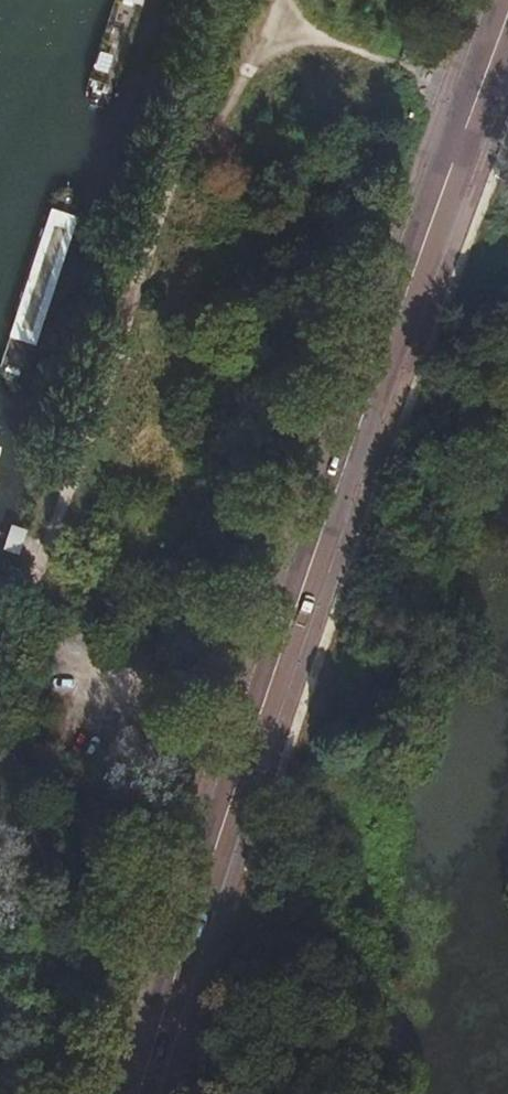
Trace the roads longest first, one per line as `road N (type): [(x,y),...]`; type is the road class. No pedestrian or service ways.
road 1 (primary): [(507,54),(277,711),(160,1093)]
road 2 (track): [(219,0),(102,389),(0,664)]

